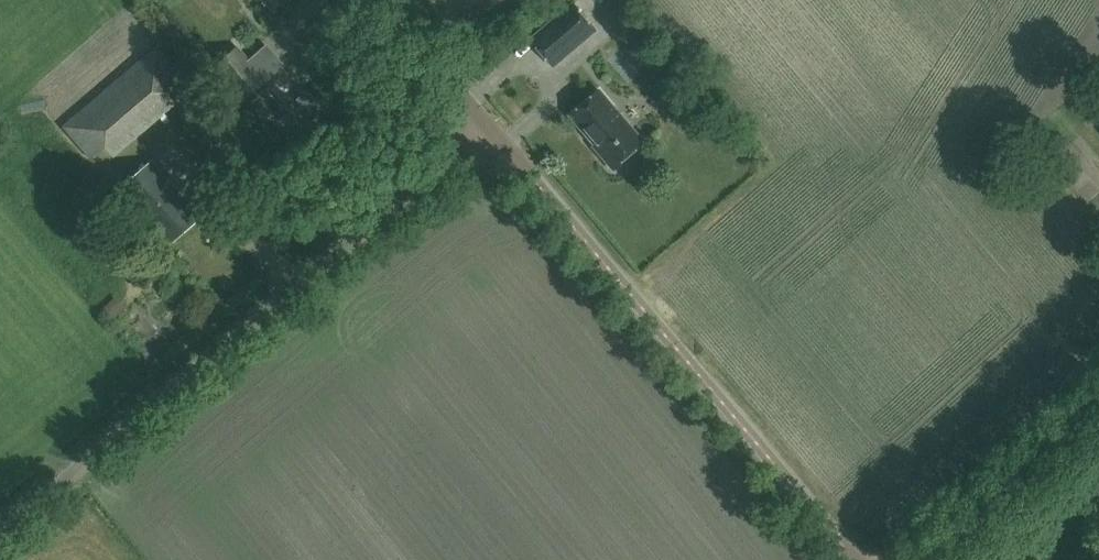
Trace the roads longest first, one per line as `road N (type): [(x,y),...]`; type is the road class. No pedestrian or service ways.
road 1 (unclassified): [(0,534),(487,129)]
road 2 (unclassified): [(856,559),(487,129)]
road 3 (unclassified): [(926,559),(1098,406)]
road 4 (unclassified): [(487,129),(376,0)]

